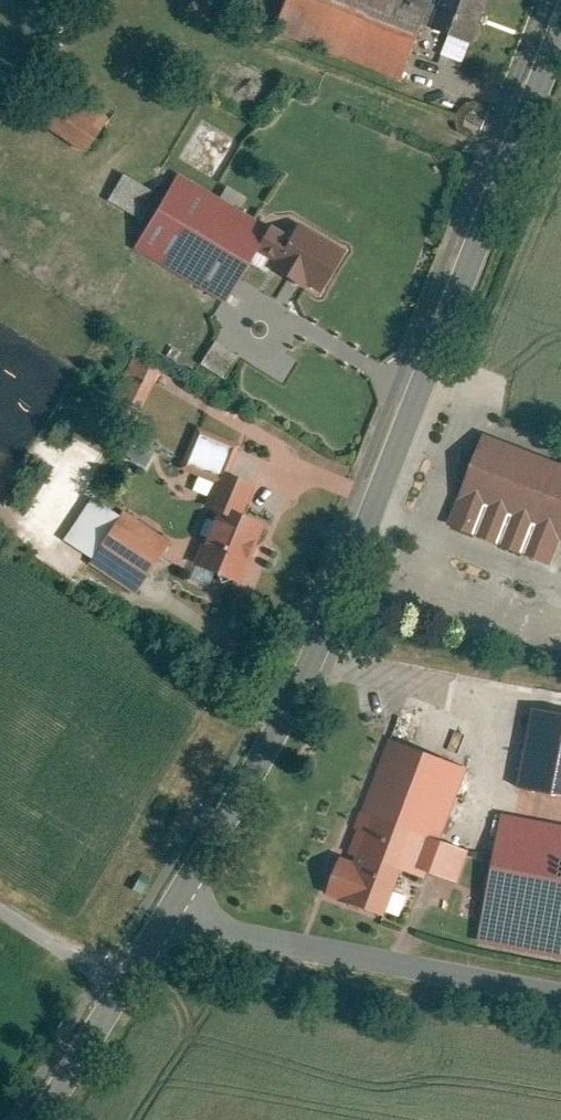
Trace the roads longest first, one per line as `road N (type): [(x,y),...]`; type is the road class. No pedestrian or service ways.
road 1 (tertiary): [(161,911),(370,582),(560,73)]
road 2 (residential): [(560,997),(193,928),(161,911)]
road 3 (tertiary): [(43,1119),(161,911)]
road 4 (track): [(118,988),(0,912)]

